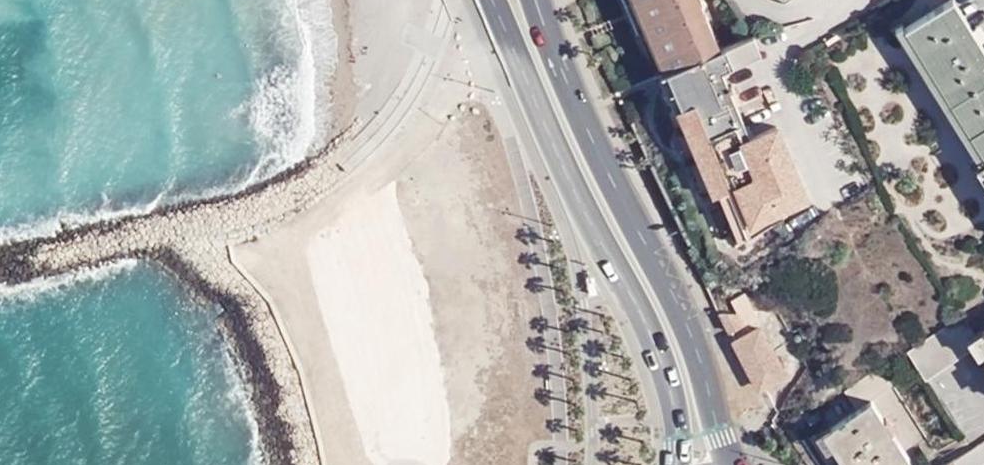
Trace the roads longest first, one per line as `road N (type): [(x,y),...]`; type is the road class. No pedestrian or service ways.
road 1 (primary): [(738,464),(692,328),(574,99),(536,0)]
road 2 (primary): [(498,0),(543,117),(656,344),(679,464)]

